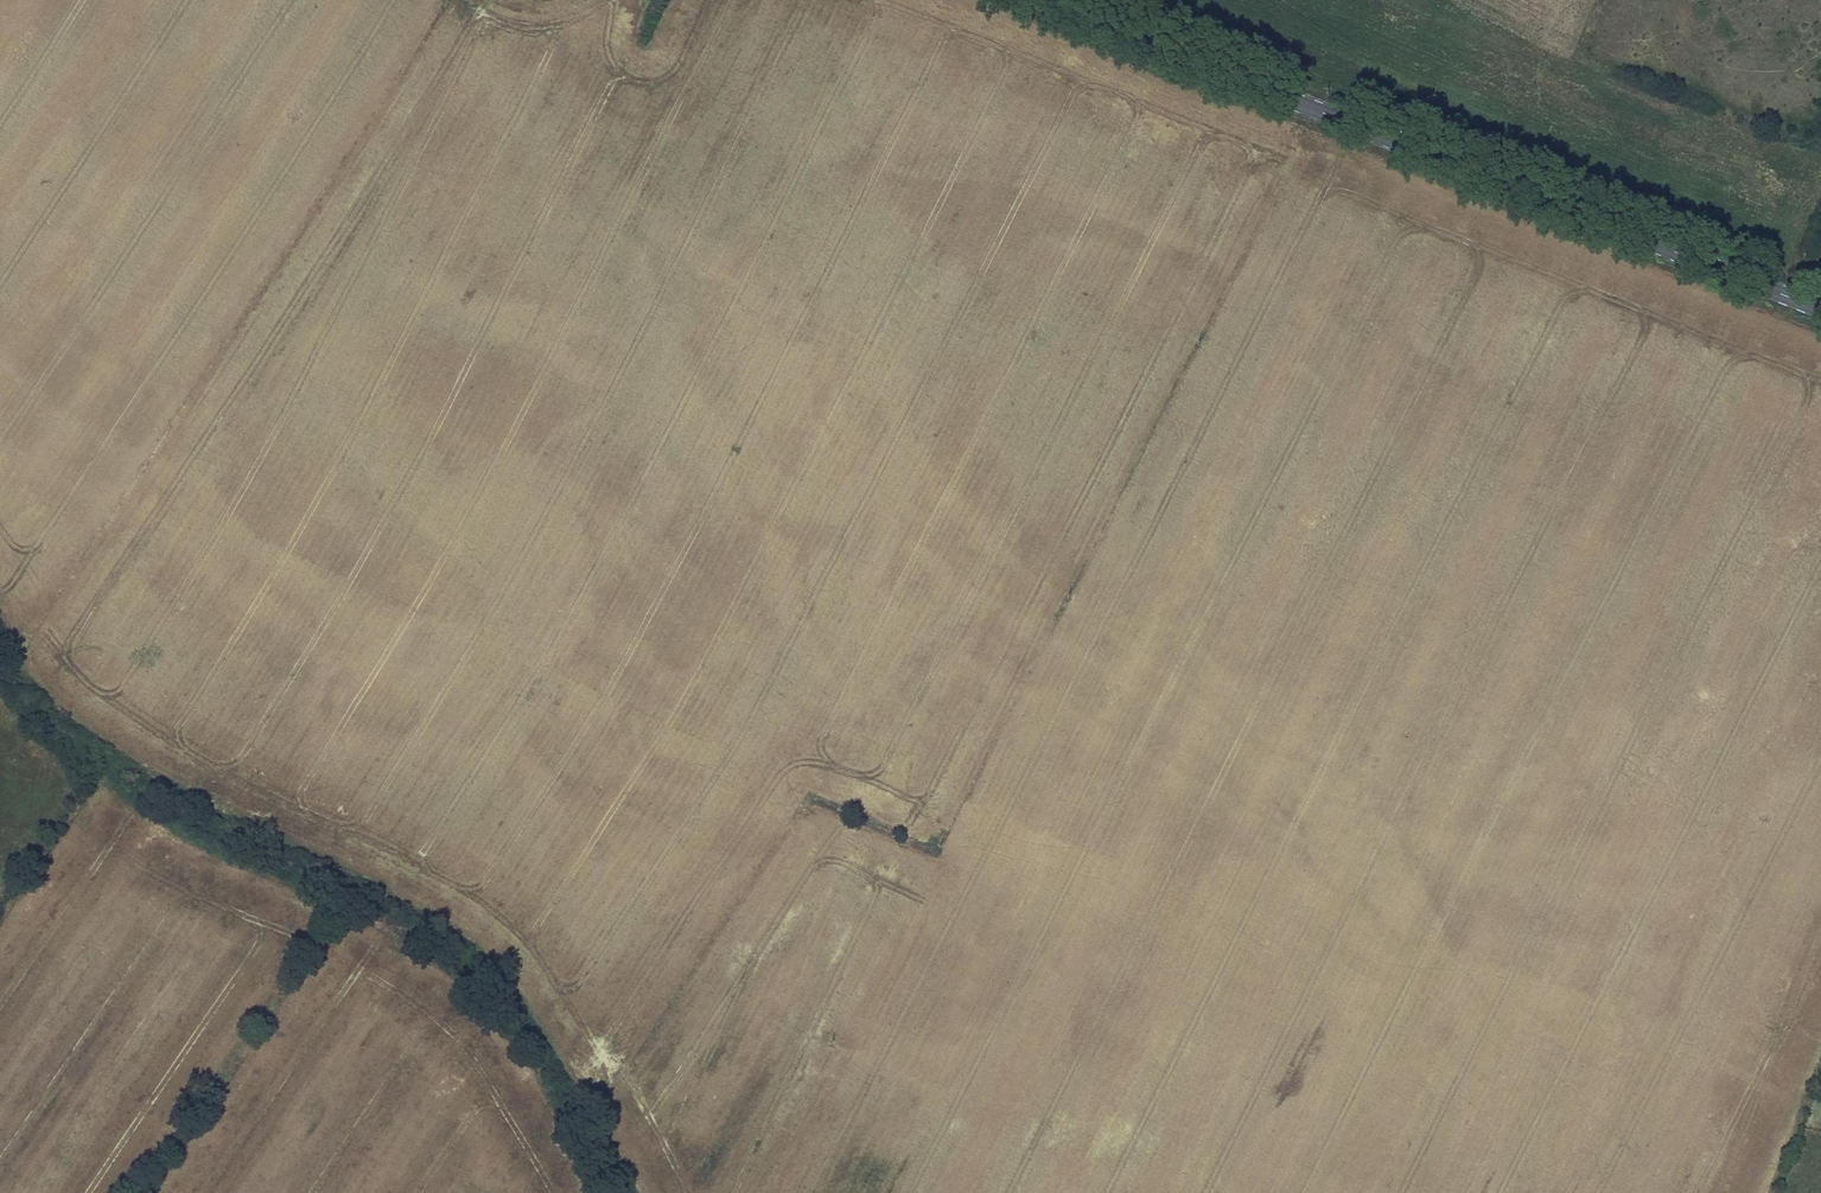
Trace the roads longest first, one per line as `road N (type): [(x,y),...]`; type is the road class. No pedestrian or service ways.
road 1 (primary): [(1820,310),(1040,0)]

